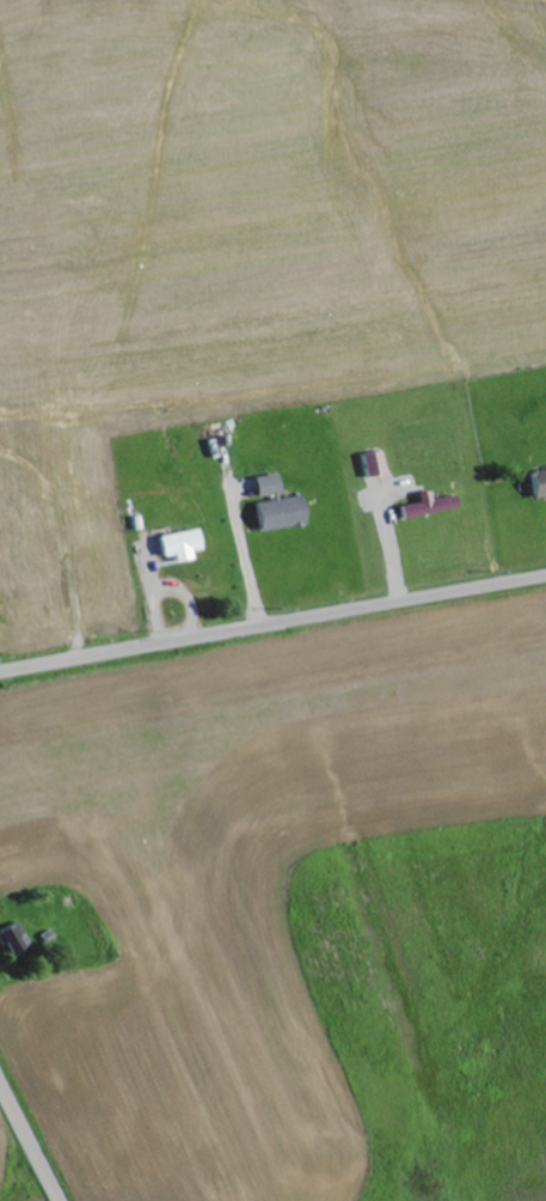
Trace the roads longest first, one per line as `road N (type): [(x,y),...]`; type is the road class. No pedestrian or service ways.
road 1 (residential): [(545,575),(0,671)]
road 2 (secondary): [(0,1079),(62,1200)]

